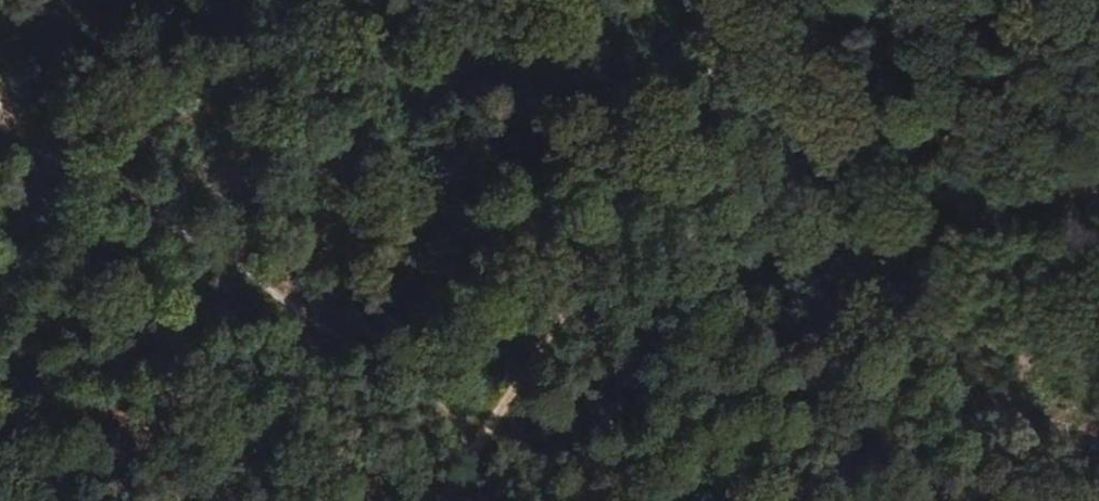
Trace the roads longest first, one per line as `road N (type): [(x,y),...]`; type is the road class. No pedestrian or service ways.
road 1 (track): [(488,435),(302,309),(53,160),(19,133),(0,100)]
road 2 (track): [(488,435),(738,0)]
road 3 (track): [(752,500),(488,435)]

